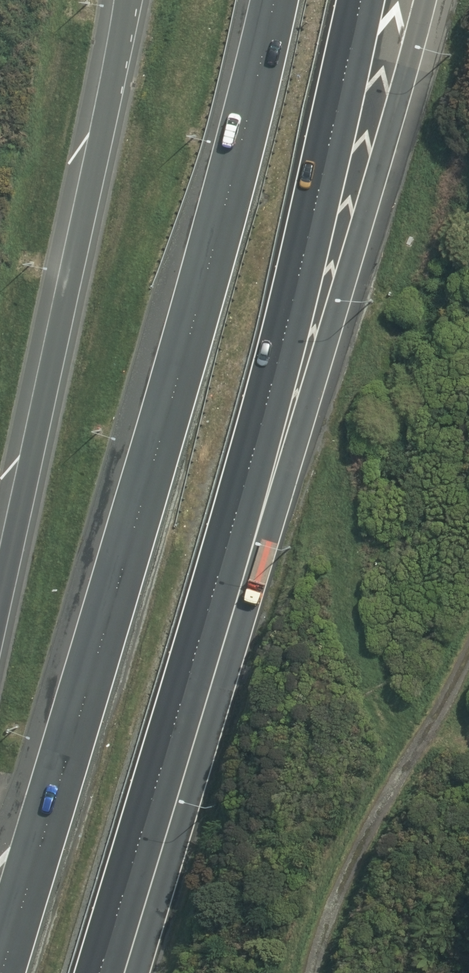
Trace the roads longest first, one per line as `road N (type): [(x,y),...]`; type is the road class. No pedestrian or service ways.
road 1 (motorway): [(429,0),(129,972)]
road 2 (motorway): [(0,971),(193,327),(274,0)]
road 3 (motorway): [(360,0),(246,474),(99,972)]
road 4 (motorway): [(0,590),(124,0)]

